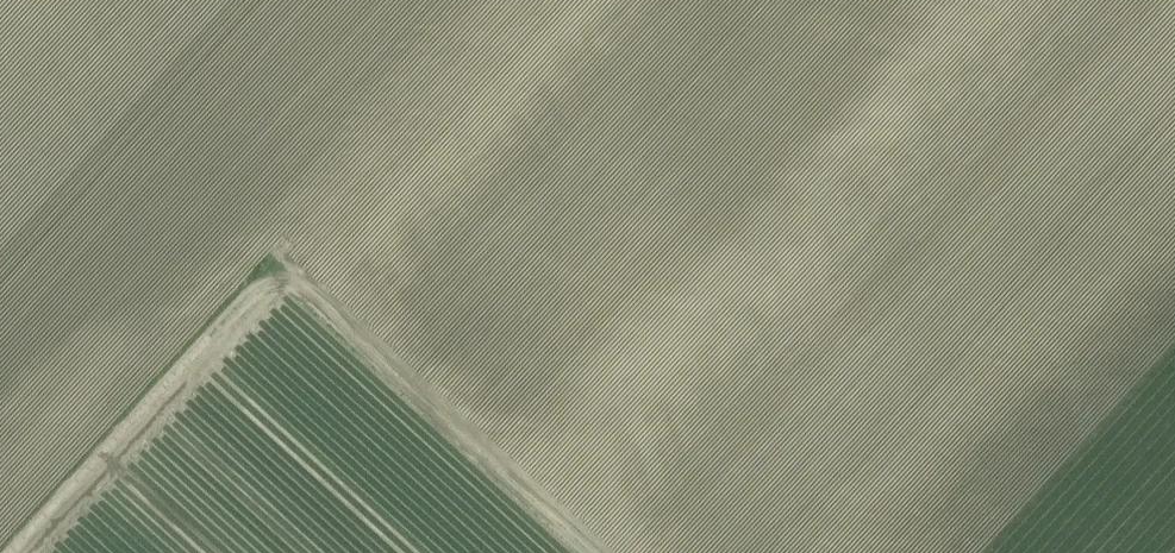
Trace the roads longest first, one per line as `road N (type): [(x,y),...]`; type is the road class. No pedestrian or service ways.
road 1 (track): [(1146,0),(642,552)]

